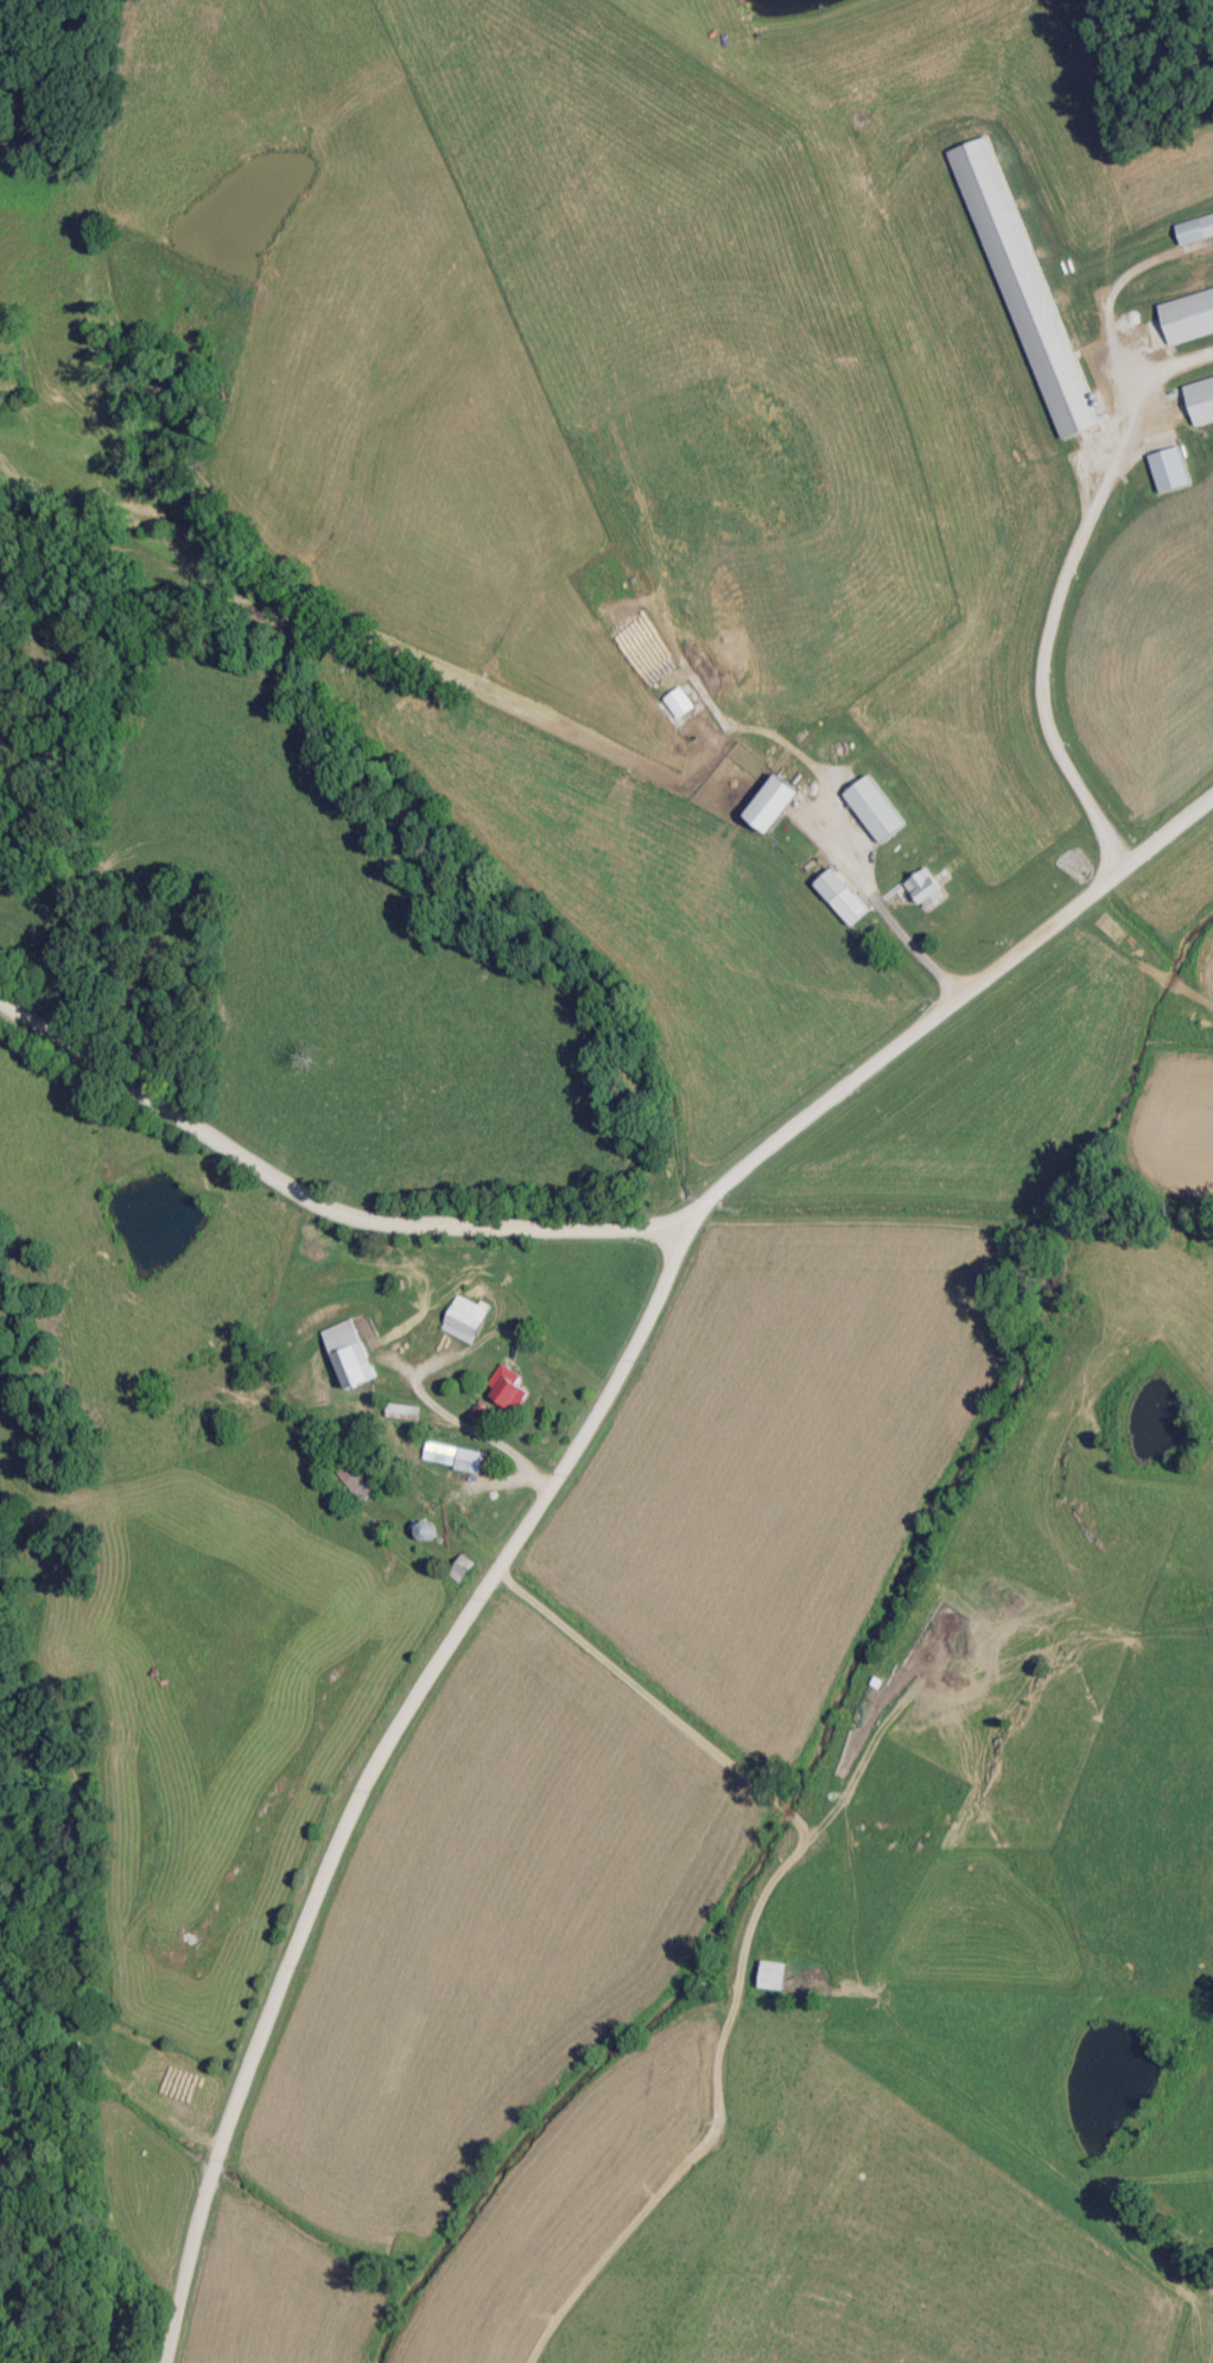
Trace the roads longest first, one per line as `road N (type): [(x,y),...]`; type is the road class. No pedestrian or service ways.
road 1 (residential): [(160,2362),(223,2130),(300,1920),(370,1770),(597,1411),(682,1226)]
road 2 (residential): [(682,1226),(345,1193),(0,999)]
road 3 (residential): [(682,1226),(776,1133),(1212,796)]

